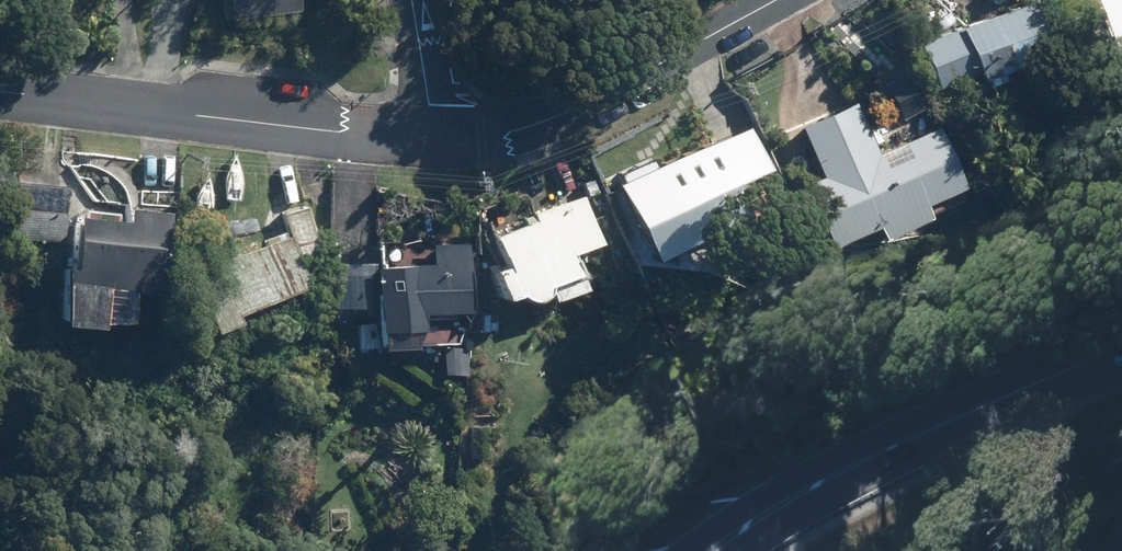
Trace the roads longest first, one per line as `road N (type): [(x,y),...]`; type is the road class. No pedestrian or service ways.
road 1 (primary): [(1121,349),(899,445),(715,550)]
road 2 (residential): [(0,90),(376,139),(444,139)]
road 3 (residential): [(444,139),(513,131),(581,107),(775,0)]
road 4 (residential): [(153,550),(86,481),(37,457),(0,450)]
road 5 (residential): [(444,139),(414,0)]

